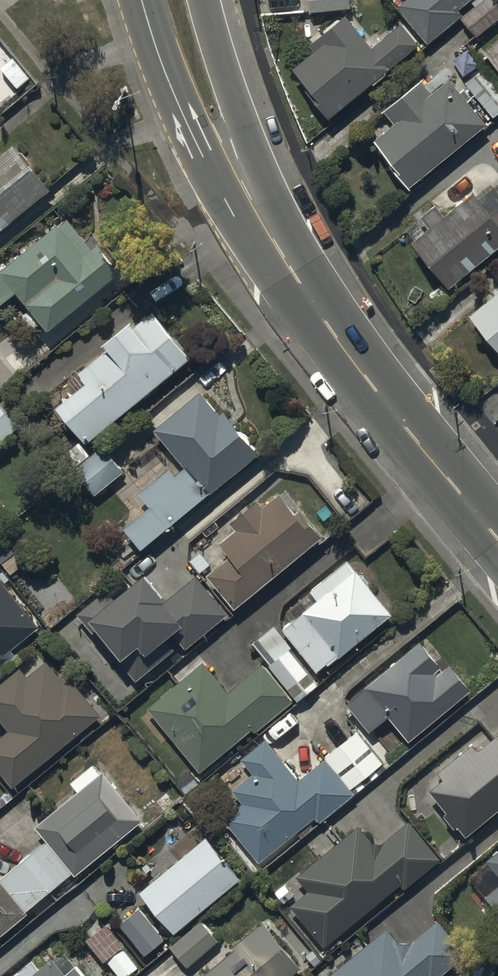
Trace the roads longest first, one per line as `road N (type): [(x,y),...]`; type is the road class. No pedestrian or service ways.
road 1 (secondary): [(433,463),(336,336),(252,207)]
road 2 (secondary): [(252,207),(181,107),(142,0)]
road 3 (secondary): [(203,0),(252,207)]

